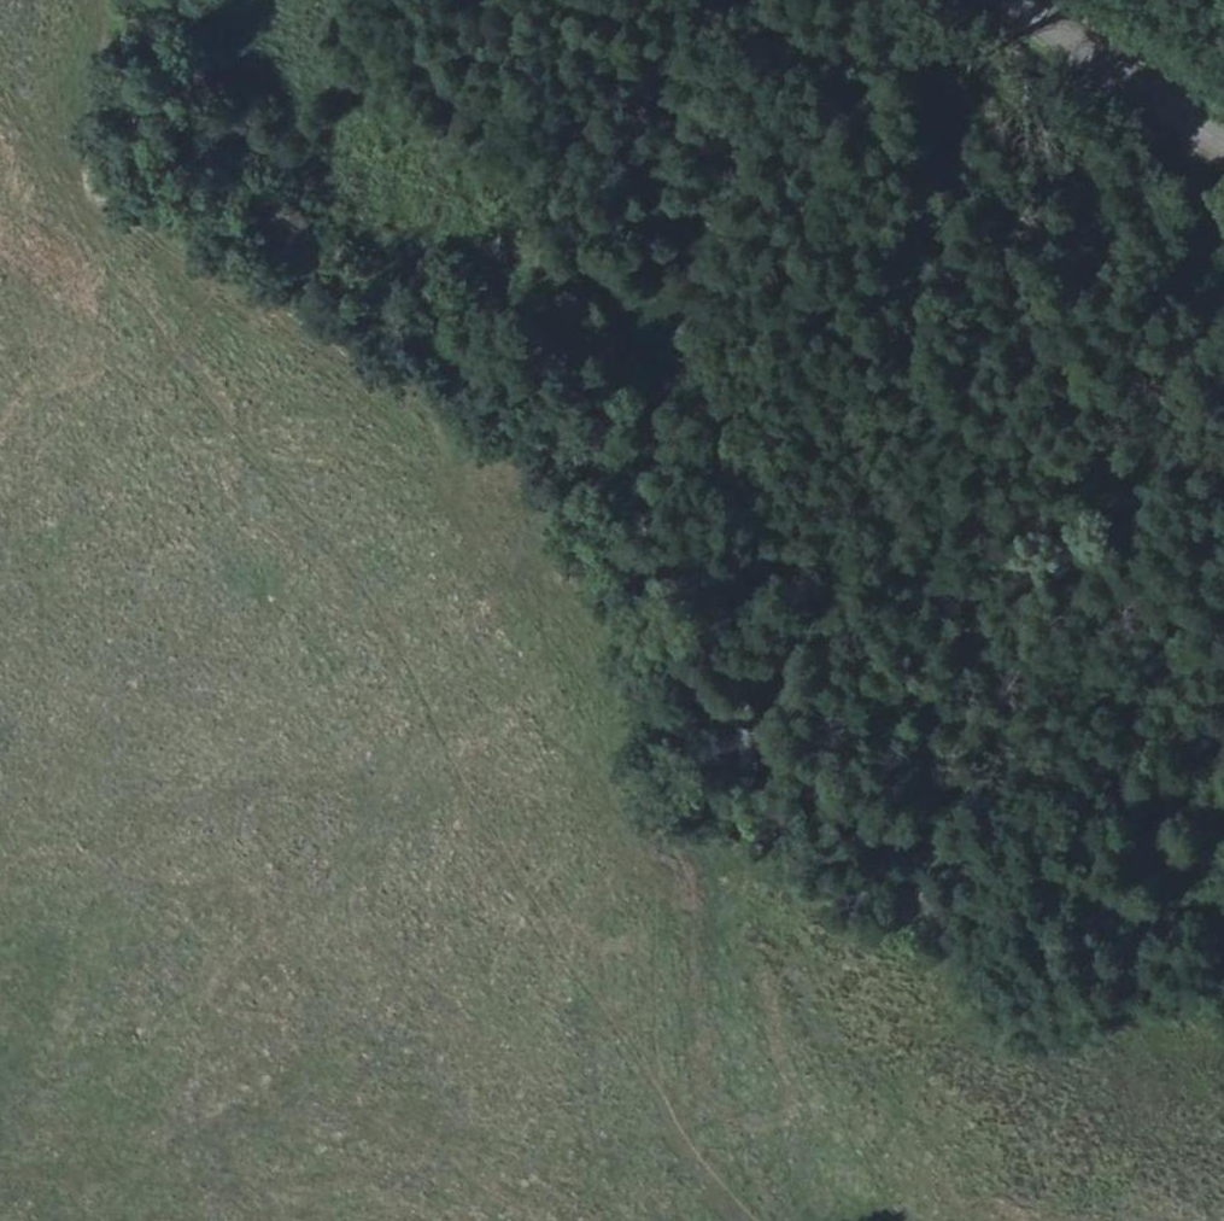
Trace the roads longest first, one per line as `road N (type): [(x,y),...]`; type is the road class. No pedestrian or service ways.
road 1 (secondary): [(1223,141),(1026,0)]

